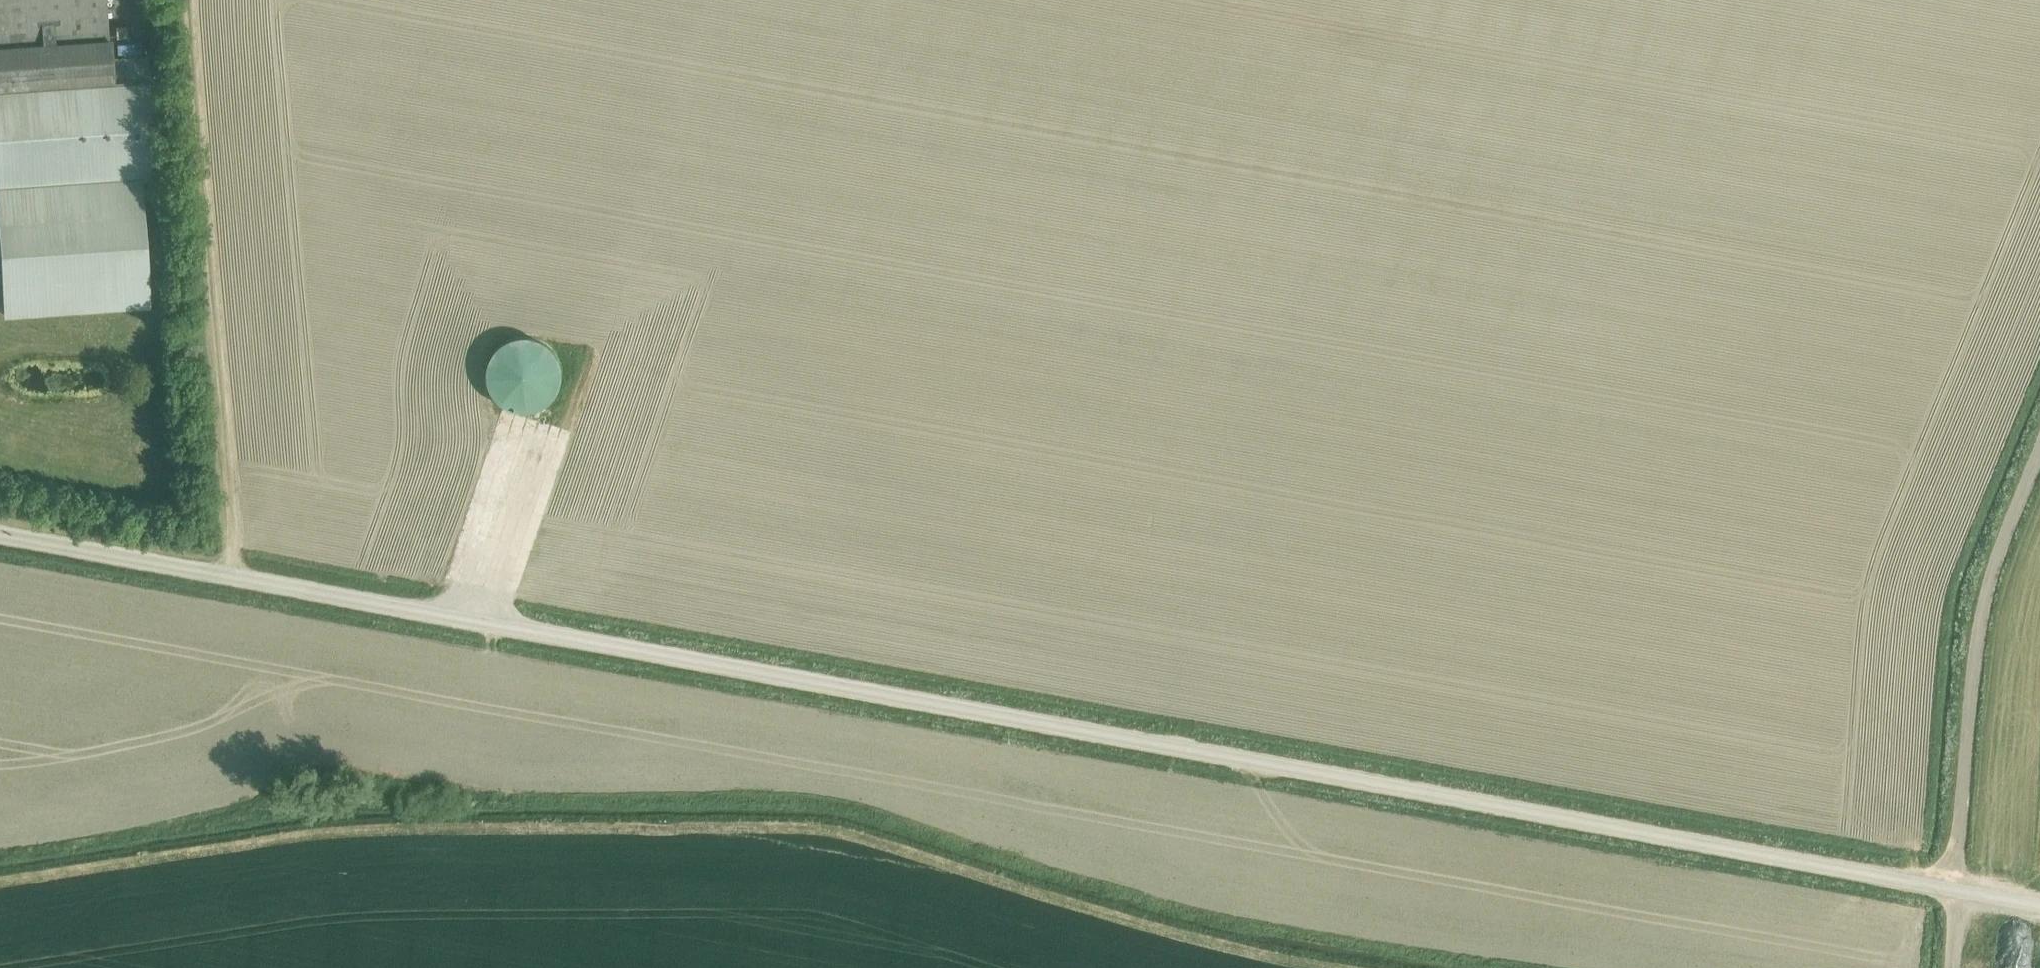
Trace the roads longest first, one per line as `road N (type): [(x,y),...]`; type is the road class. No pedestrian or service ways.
road 1 (unclassified): [(2039,906),(0,534)]
road 2 (track): [(1951,967),(1952,890),(1985,587),(2039,440)]

